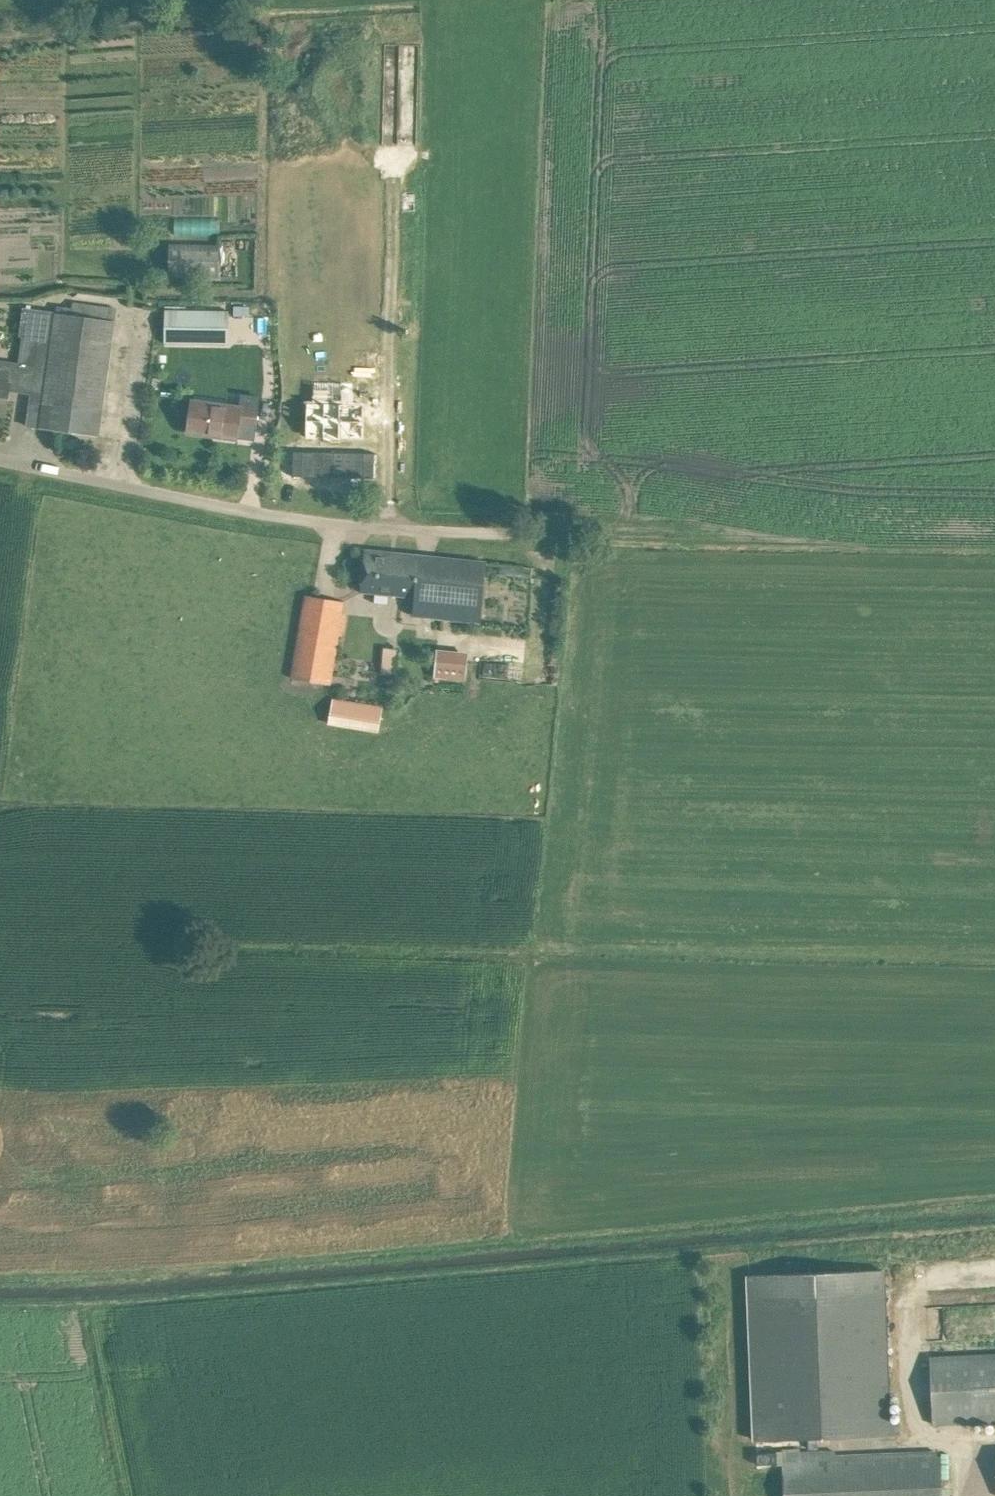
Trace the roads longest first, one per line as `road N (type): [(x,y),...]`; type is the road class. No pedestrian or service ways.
road 1 (unclassified): [(510,533),(289,518),(0,461)]

